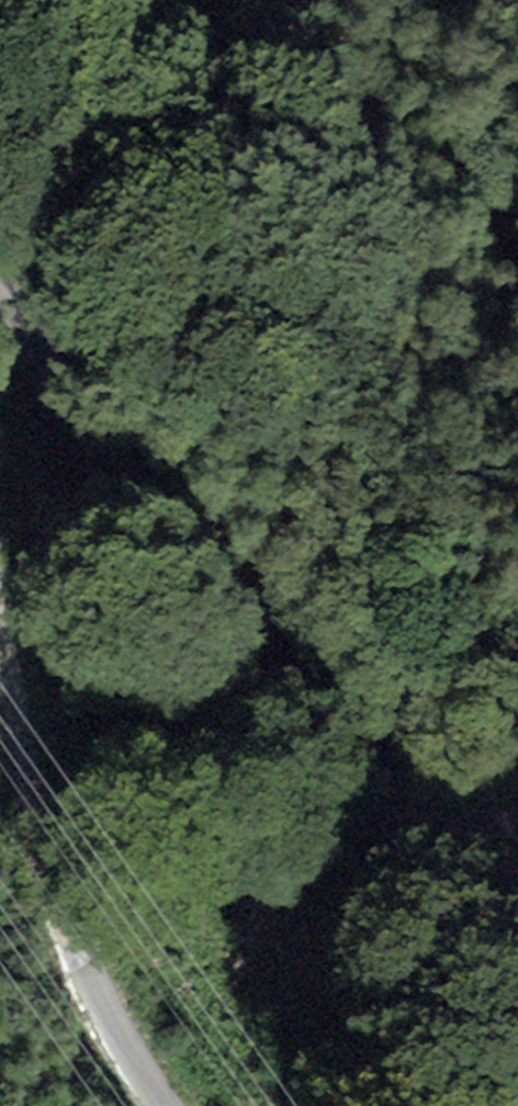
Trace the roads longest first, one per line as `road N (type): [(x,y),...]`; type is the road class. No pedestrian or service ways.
road 1 (track): [(0,299),(345,776),(404,804),(517,825)]
road 2 (track): [(169,1105),(119,1029),(64,911),(40,833),(0,617)]

